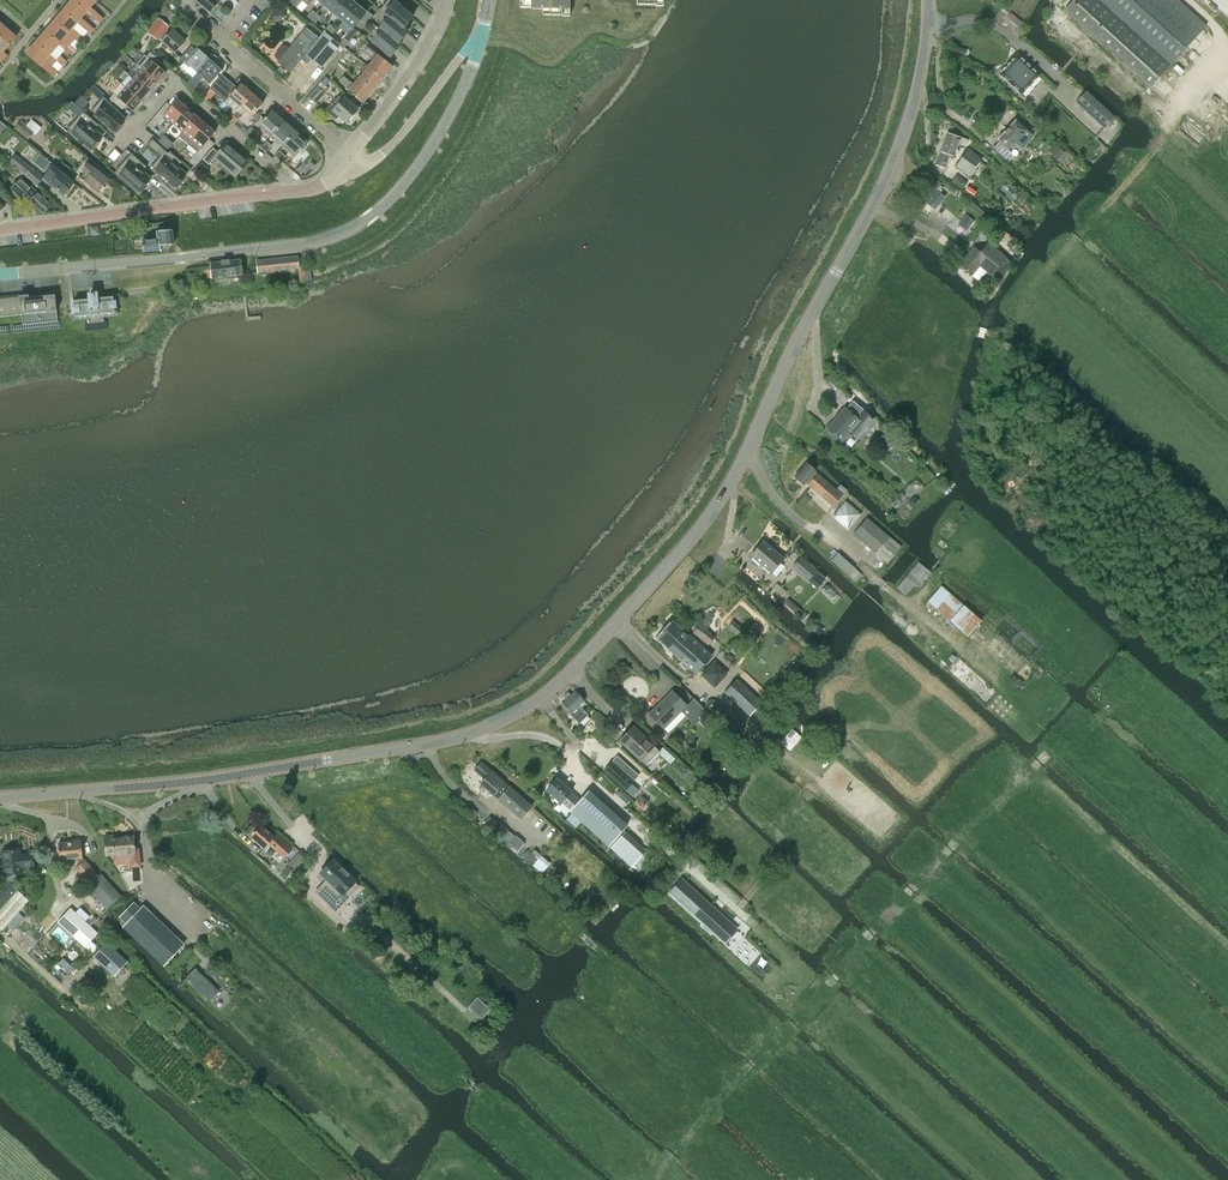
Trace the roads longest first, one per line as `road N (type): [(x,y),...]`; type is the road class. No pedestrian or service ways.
road 1 (tertiary): [(0,798),(215,778),(409,748),(494,725),(565,679),(695,535),(730,483),(895,159),(924,67),(929,0)]
road 2 (tertiary): [(0,273),(297,244),(348,231),(392,201),(434,143),(479,45)]
road 3 (track): [(323,239),(335,252),(356,252),(401,221),(450,162),(503,46),(485,25)]
road 4 (residential): [(0,229),(289,191)]
road 5 (unclassified): [(289,191),(176,83),(124,141)]
road 6 (residential): [(350,156),(184,0)]
road 7 (unclassified): [(350,156),(368,160),(388,150),(461,56),(479,45)]
road 8 (residential): [(350,156),(437,26)]

